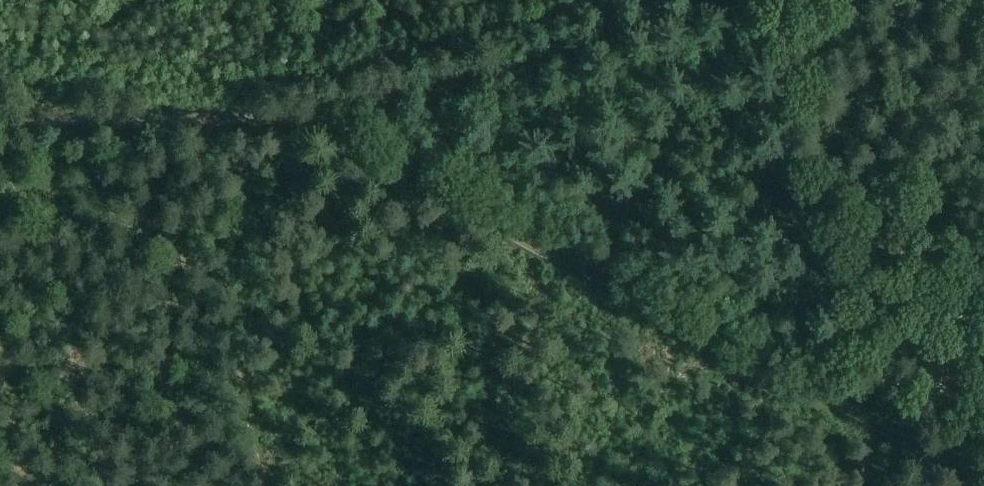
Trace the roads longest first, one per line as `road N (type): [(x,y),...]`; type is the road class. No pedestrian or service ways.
road 1 (track): [(972,485),(294,111)]
road 2 (track): [(730,0),(412,83)]
road 3 (track): [(189,116),(0,124)]
road 4 (track): [(412,83),(294,111)]

